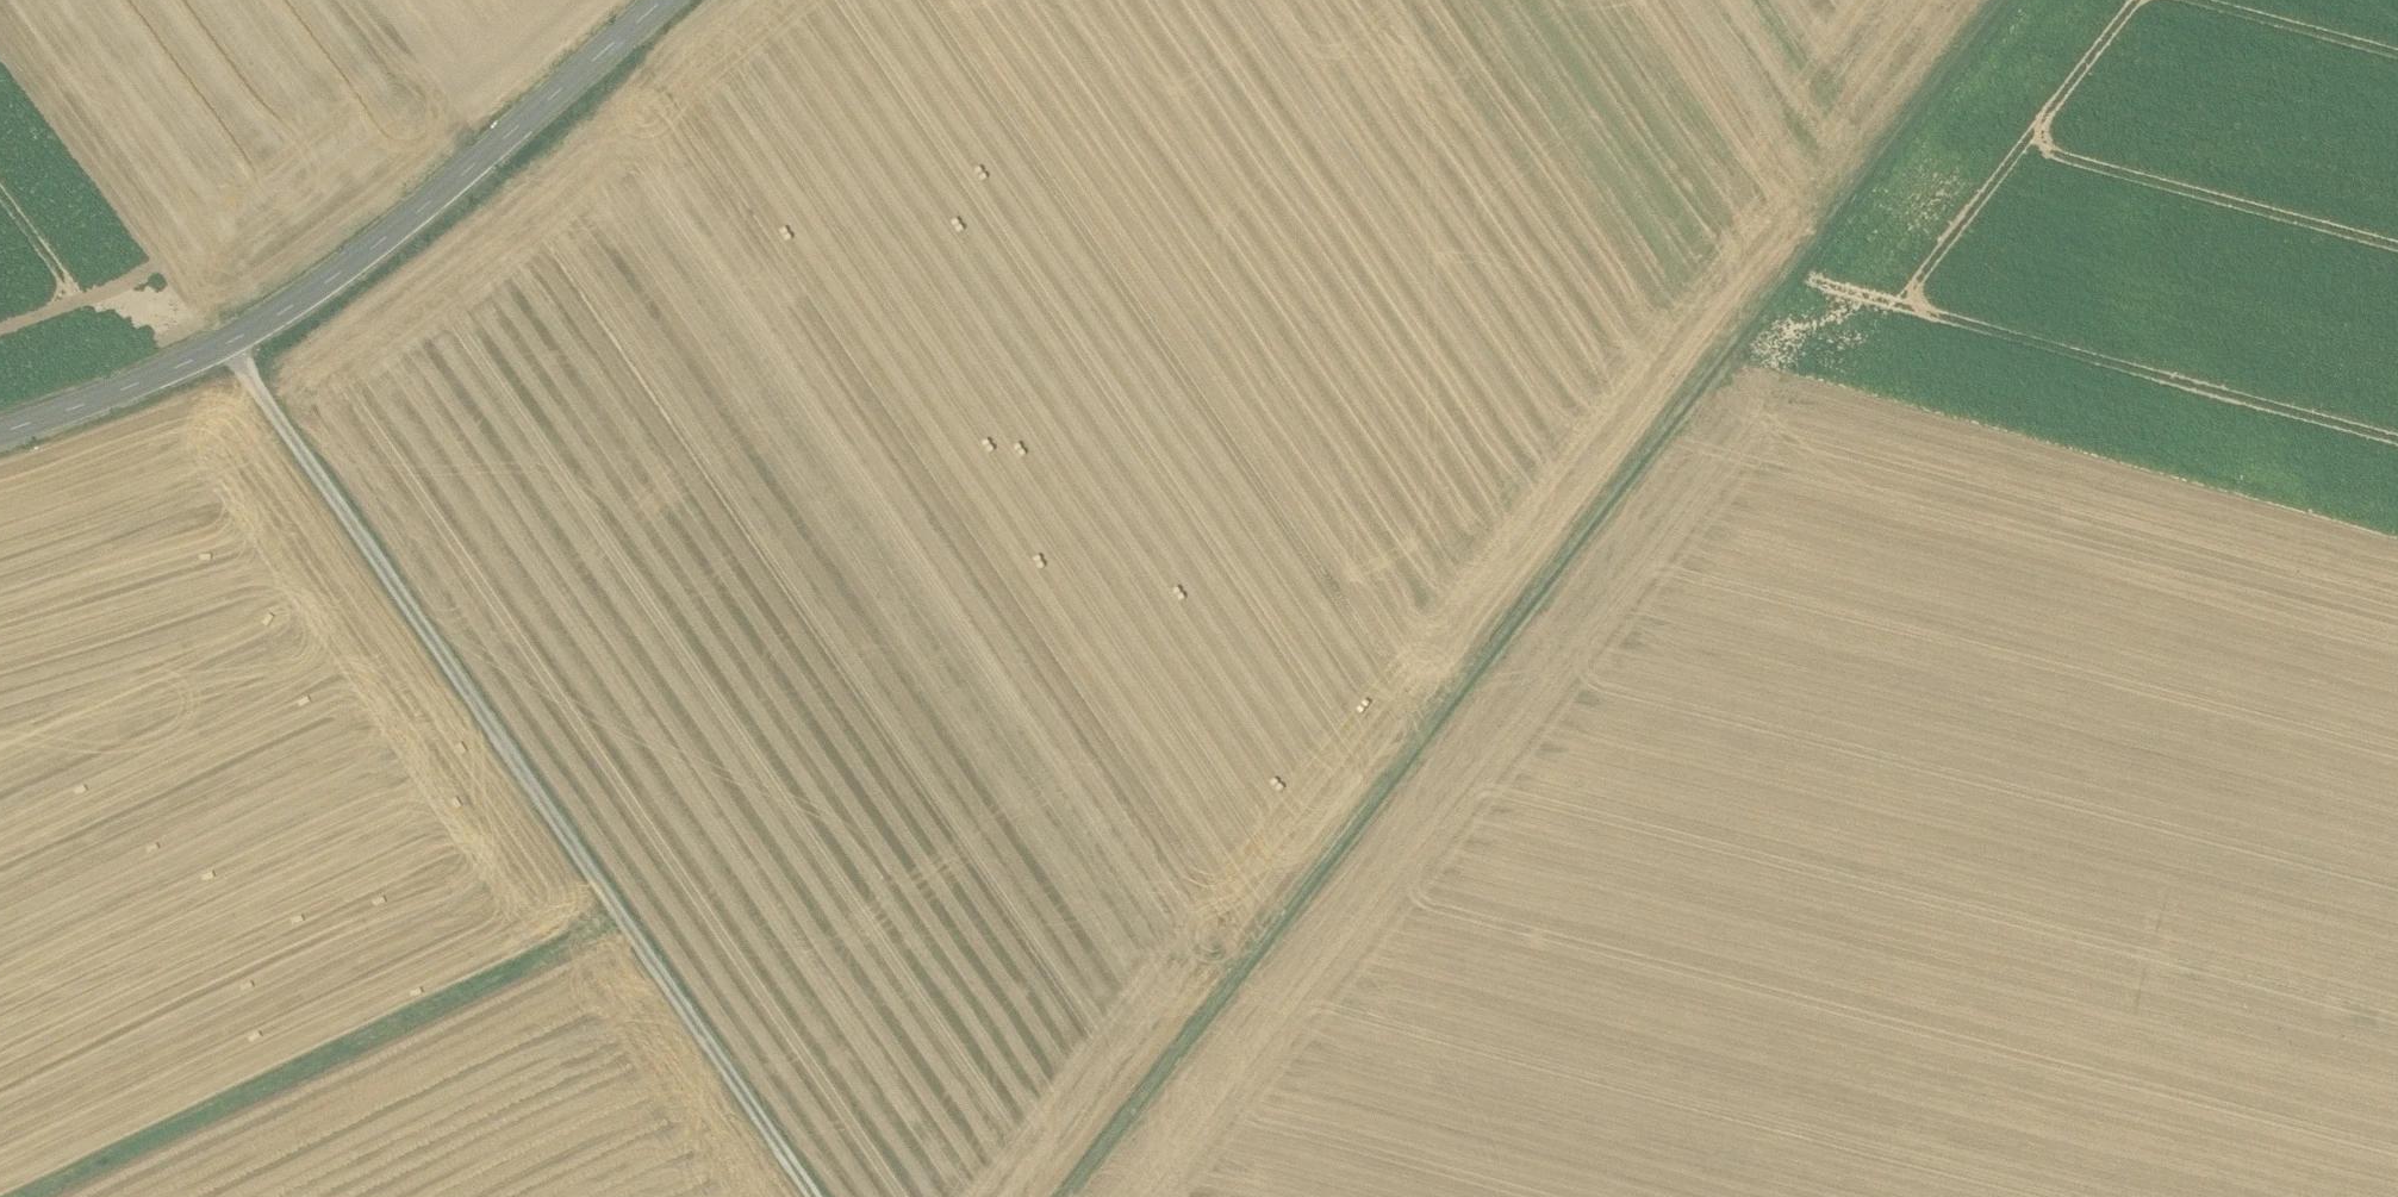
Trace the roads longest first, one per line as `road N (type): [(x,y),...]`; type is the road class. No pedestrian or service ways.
road 1 (track): [(2010,0),(1065,1196)]
road 2 (track): [(230,348),(809,1196)]
road 3 (secondary): [(0,437),(210,359),(300,309),(393,241),(676,0)]
road 4 (track): [(49,1196),(624,920)]

